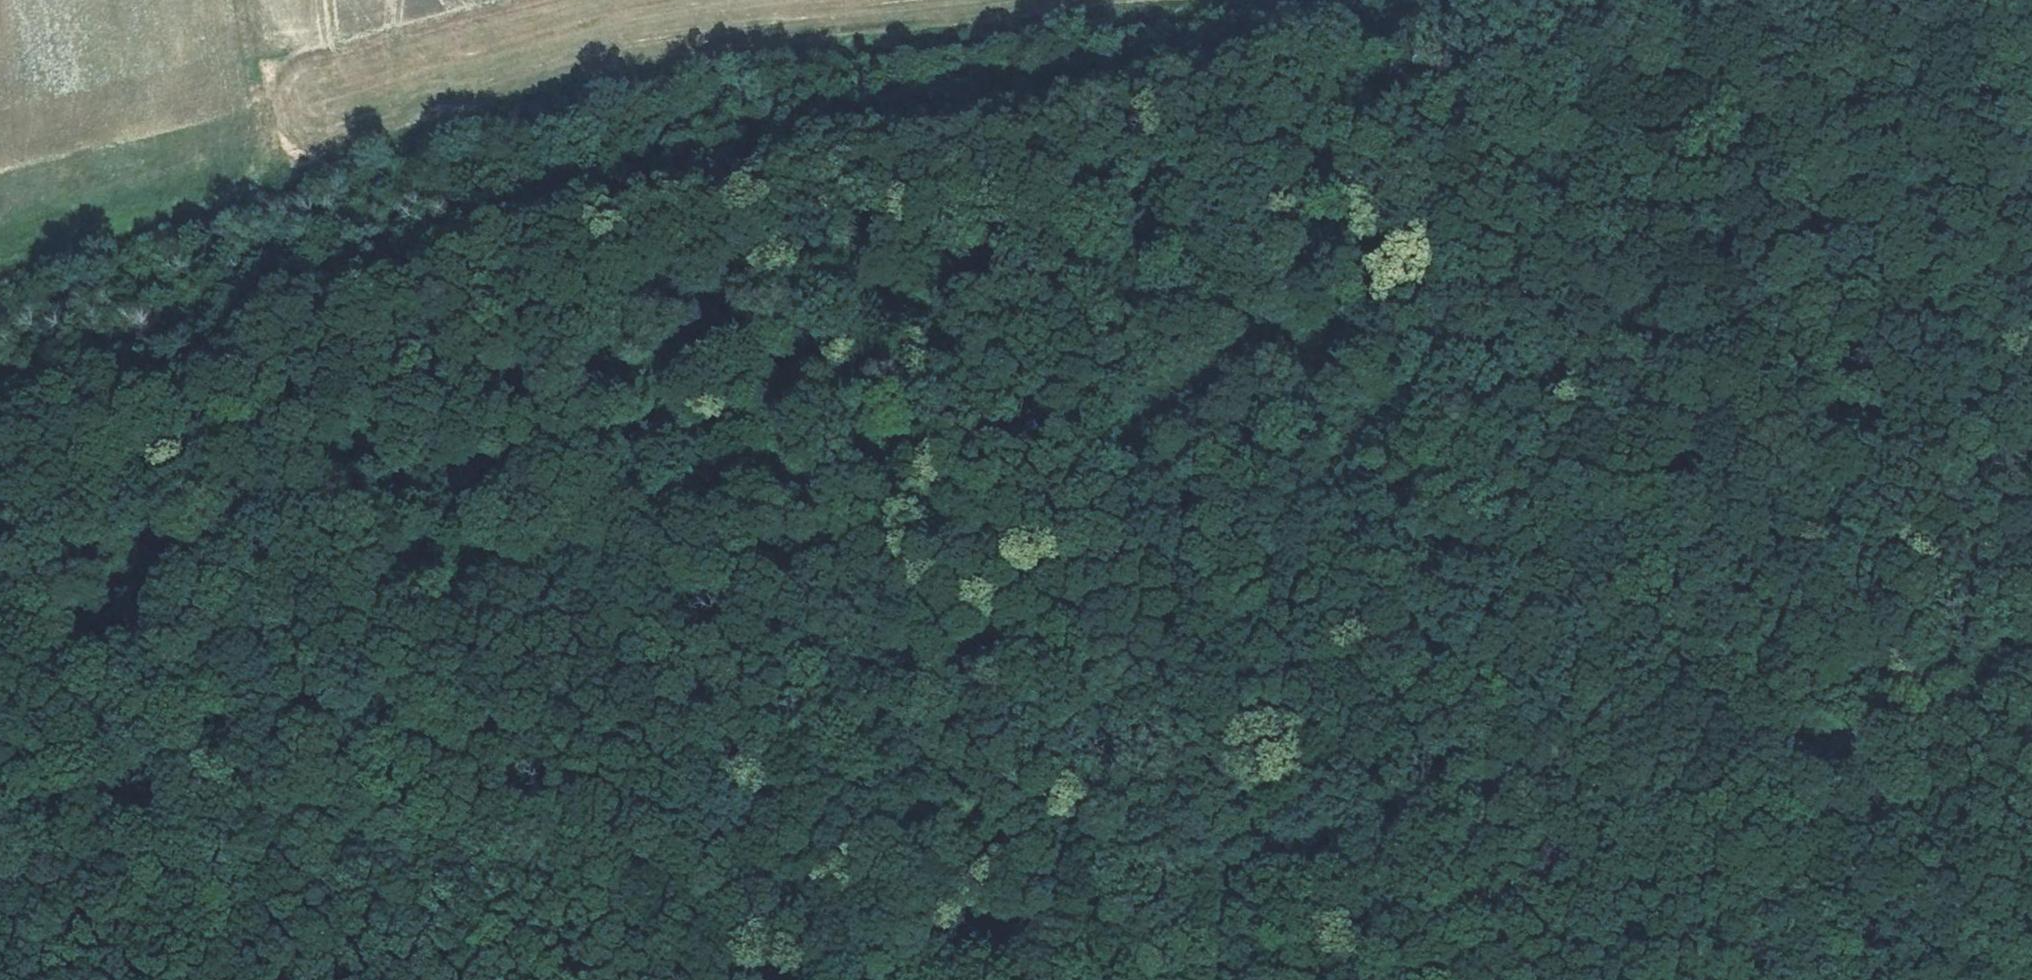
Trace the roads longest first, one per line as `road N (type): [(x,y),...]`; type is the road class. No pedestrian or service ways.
road 1 (track): [(0,928),(317,862),(635,900),(790,979)]

